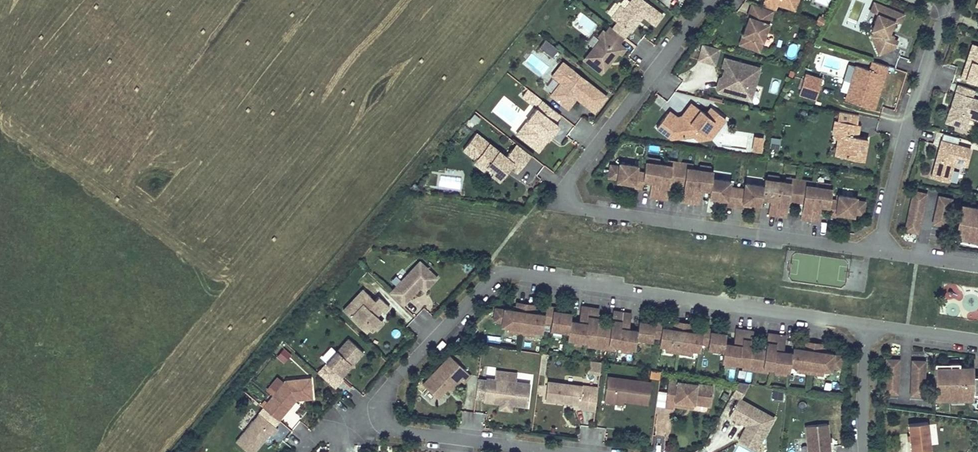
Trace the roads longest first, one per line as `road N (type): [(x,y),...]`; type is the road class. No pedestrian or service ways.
road 1 (residential): [(865,326),(502,272)]
road 2 (residential): [(879,253),(551,205)]
road 3 (residential): [(879,253),(910,119),(951,0)]
road 4 (residential): [(710,0),(551,205)]
road 5 (residential): [(378,429),(388,388),(502,272)]
road 6 (residential): [(570,451),(378,429)]
road 7 (residential): [(865,326),(864,451)]

